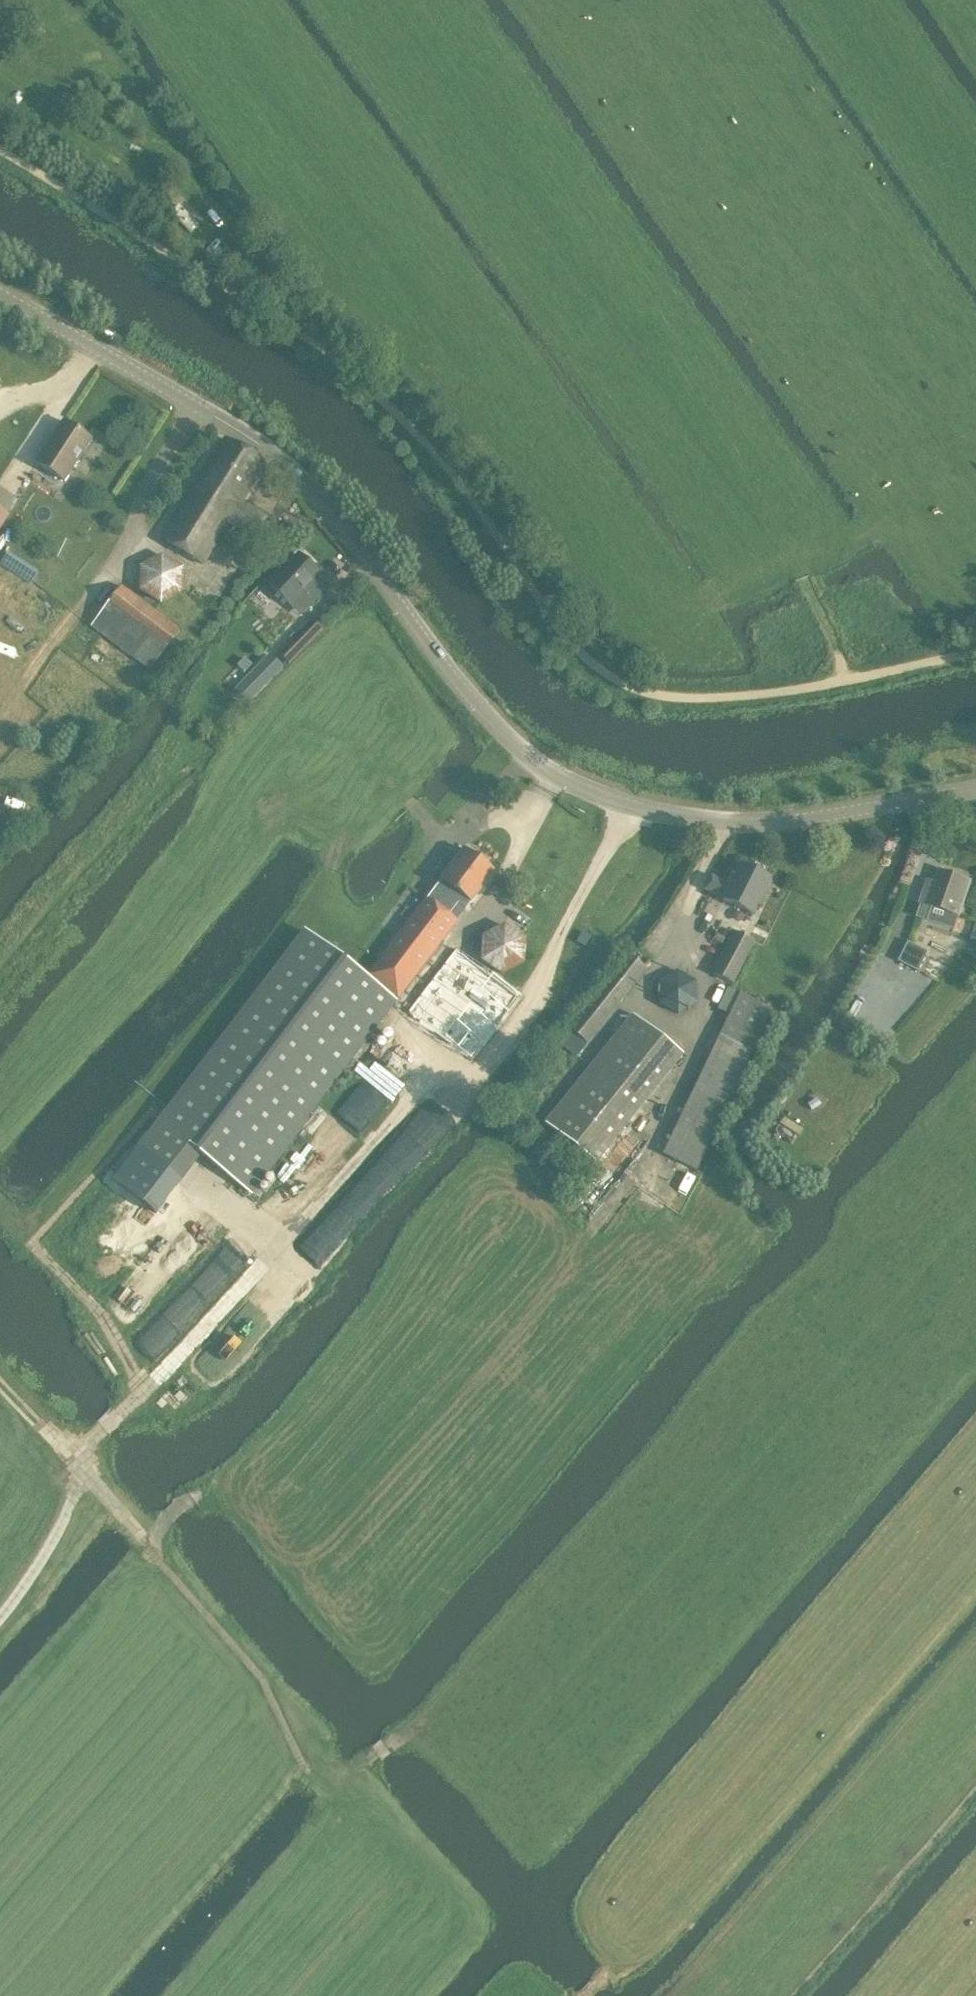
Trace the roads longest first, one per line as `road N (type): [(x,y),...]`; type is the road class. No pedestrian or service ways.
road 1 (track): [(937,1159),(502,1671),(436,1721),(399,1735),(334,1791),(304,1767),(252,1658),(156,1547),(164,1519),(202,1493)]
road 2 (unclassified): [(975,654),(744,695),(659,695),(617,681),(553,619),(438,457),(350,372),(0,149)]
road 3 (tertiary): [(975,790),(746,823),(630,807),(560,777),(481,713),(333,515),(271,454),(0,292)]
road 4 (track): [(212,414),(147,493),(137,535),(0,726)]
road 5 (track): [(149,1115),(33,1244),(99,1311),(144,1389)]
road 6 (track): [(0,1611),(86,1480),(89,1448),(135,1399)]

